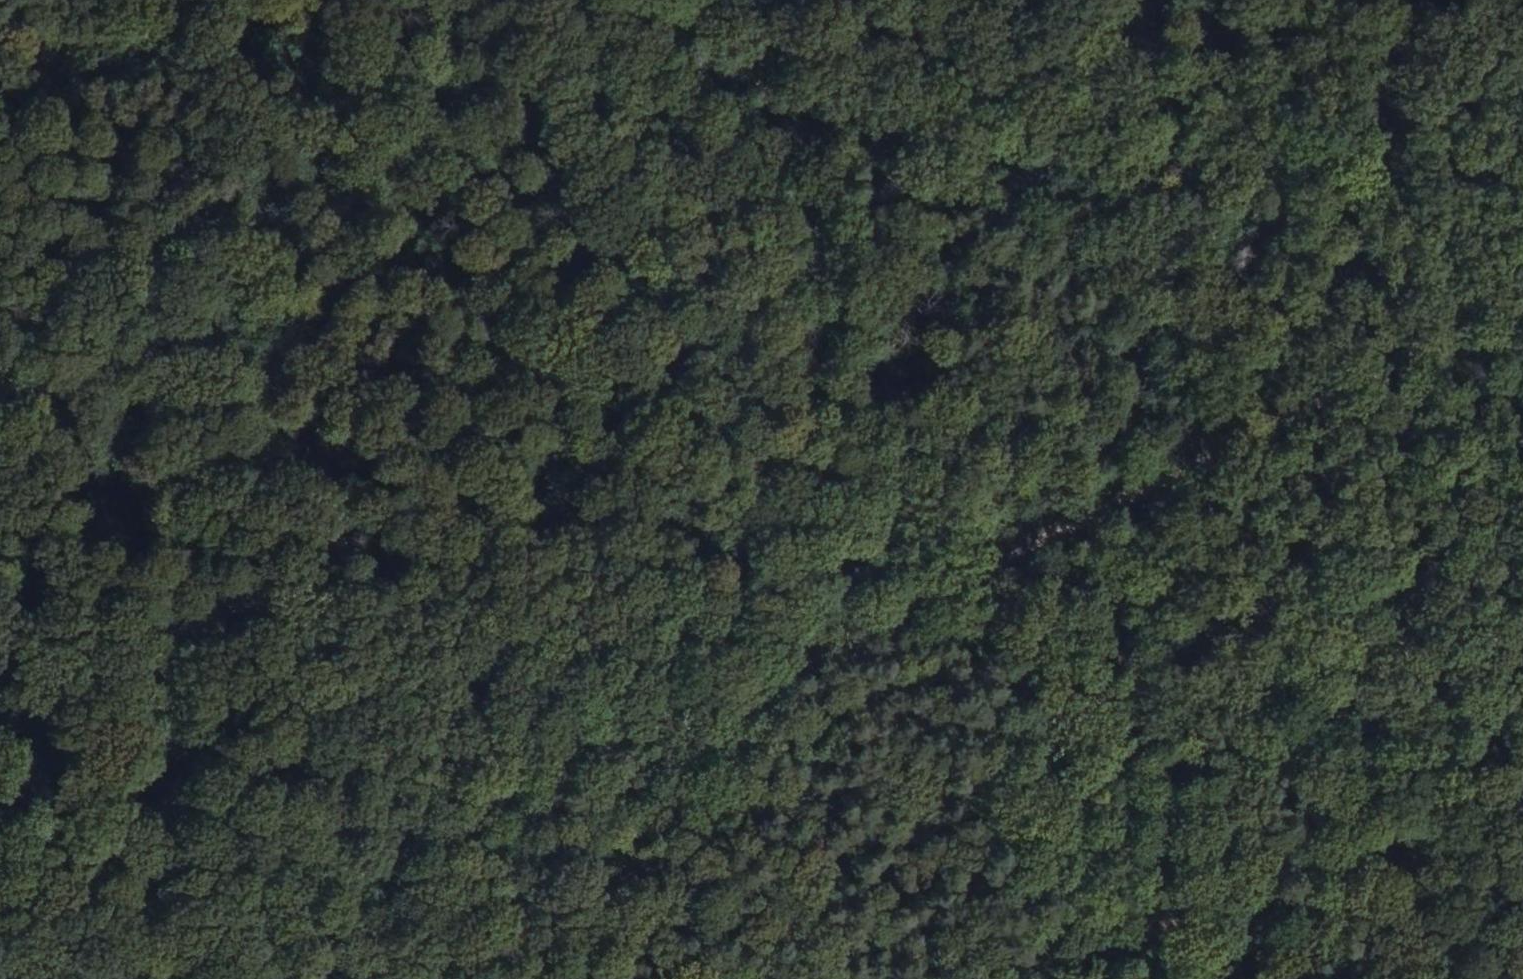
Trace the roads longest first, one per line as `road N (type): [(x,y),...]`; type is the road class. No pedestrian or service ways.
road 1 (track): [(1522,313),(169,978)]

